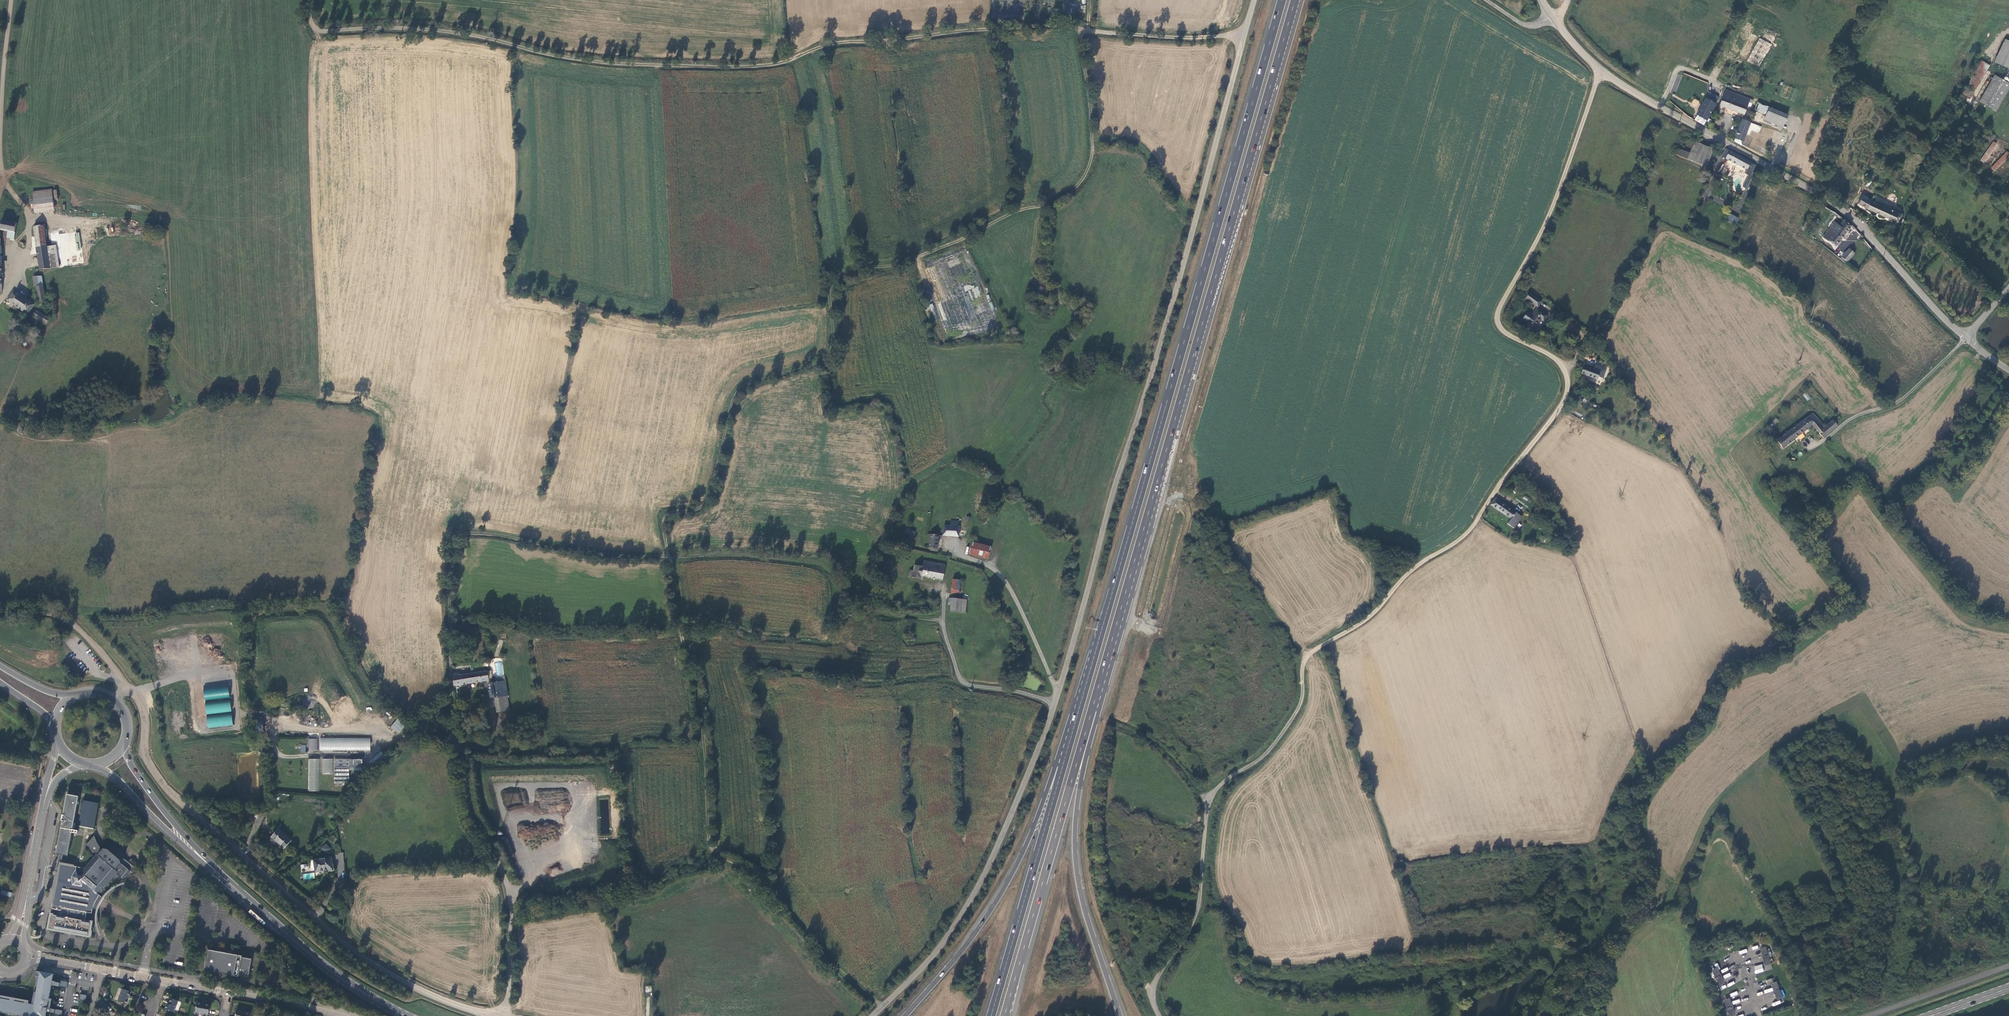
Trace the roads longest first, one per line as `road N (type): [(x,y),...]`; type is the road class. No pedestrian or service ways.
road 1 (track): [(500,1015),(513,904),(507,871),(466,790),(450,697),(458,538),(490,530),(669,556),(666,519),(707,498),(727,415),(744,382),(831,351),(831,290),(842,272),(893,263),(1076,189),(1092,138),(1080,33)]
road 2 (unclassified): [(1159,1015),(1154,988),(1196,915),(1207,810),(1217,789),(1267,753),(1293,719),(1307,657),(1373,614),(1408,573),(1465,536),(1563,402),(1564,367),(1503,331),(1497,316),(1561,185),(1603,71)]
road 3 (unclassified): [(871,1015),(959,918),(1055,702),(1254,0)]
road 4 (track): [(942,624),(840,607),(826,565),(669,556),(679,651),(704,727),(714,851),(775,884),(881,1008)]
road 5 (track): [(310,0),(314,29),(418,27),(576,60),(656,66),(767,67),(827,43),(981,30),(1080,33)]
road 6 (trunk): [(1282,0),(1077,715)]
road 7 (trunk): [(1110,647),(1295,0)]
road 8 (tertiary): [(125,689),(140,703),(148,761),(182,804),(359,956),(422,991),(497,1015)]
road 9 (tertiary): [(1603,71),(1846,214),(1966,339)]
road 10 (trunk): [(1004,1015),(1110,647)]
road 11 (trunk): [(1120,1015),(1084,906),(1075,844),(1110,647)]
road 12 (trunk): [(1077,715),(1006,884),(905,1015)]
road 13 (trunk): [(1077,715),(991,1015)]
road 14 (primary): [(199,855),(321,963),(406,1015)]
road 15 (track): [(941,613),(964,682),(1055,702)]
road 16 (track): [(1242,38),(1080,33)]
road 17 (unclassified): [(0,609),(71,623),(125,689)]
road 18 (track): [(0,156),(13,0)]
road 19 (residential): [(47,792),(16,940)]
road 20 (unclassified): [(2008,966),(1867,1015)]
road 21 (track): [(1092,138),(1144,149),(1184,213),(1196,218)]
road 22 (primary): [(94,766),(199,855)]
road 23 (primary): [(199,855),(133,768),(126,744)]
road 24 (track): [(1207,810),(1165,751),(1112,724)]
road 25 (track): [(6,291),(29,242),(26,213),(0,185)]

